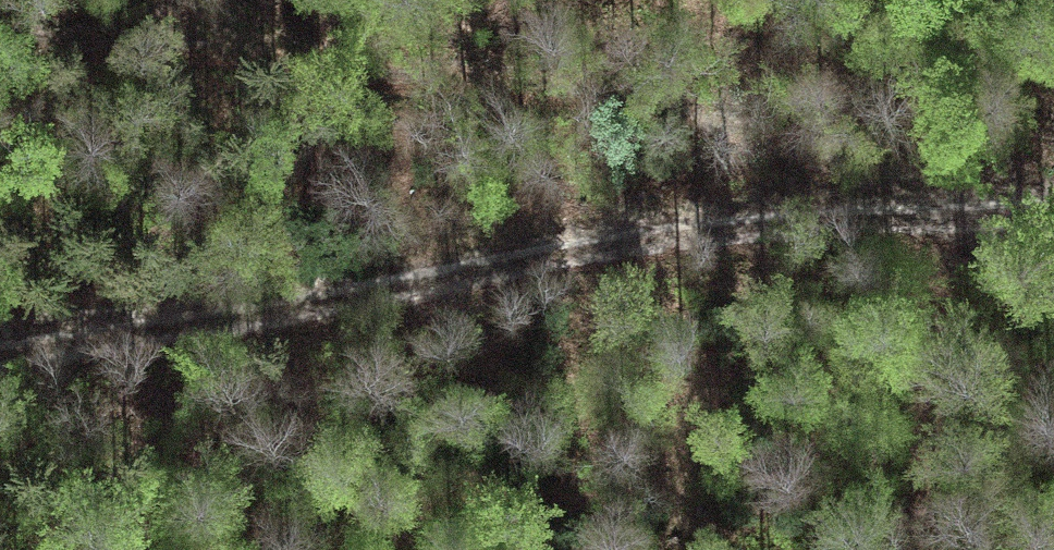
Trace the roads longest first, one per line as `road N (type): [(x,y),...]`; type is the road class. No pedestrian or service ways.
road 1 (track): [(0,58),(407,49),(685,101),(835,132),(1053,263)]
road 2 (track): [(0,372),(558,277),(1053,178)]

